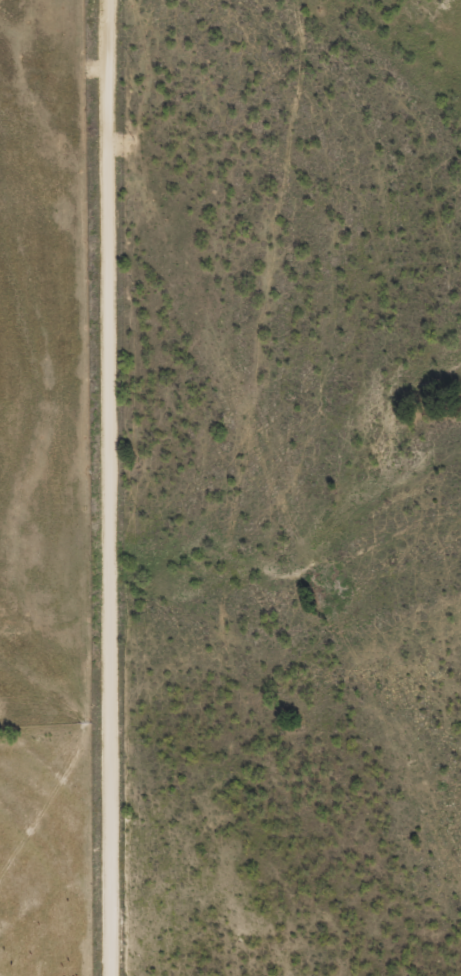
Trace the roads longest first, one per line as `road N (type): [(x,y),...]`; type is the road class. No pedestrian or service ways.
road 1 (residential): [(107,975),(106,0)]

